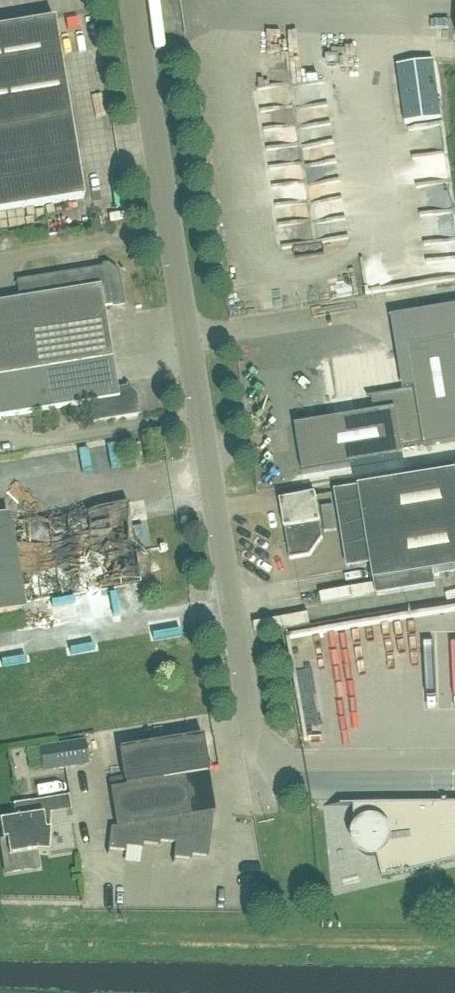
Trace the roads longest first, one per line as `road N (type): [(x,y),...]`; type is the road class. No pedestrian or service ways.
road 1 (unclassified): [(264,811),(138,0)]

